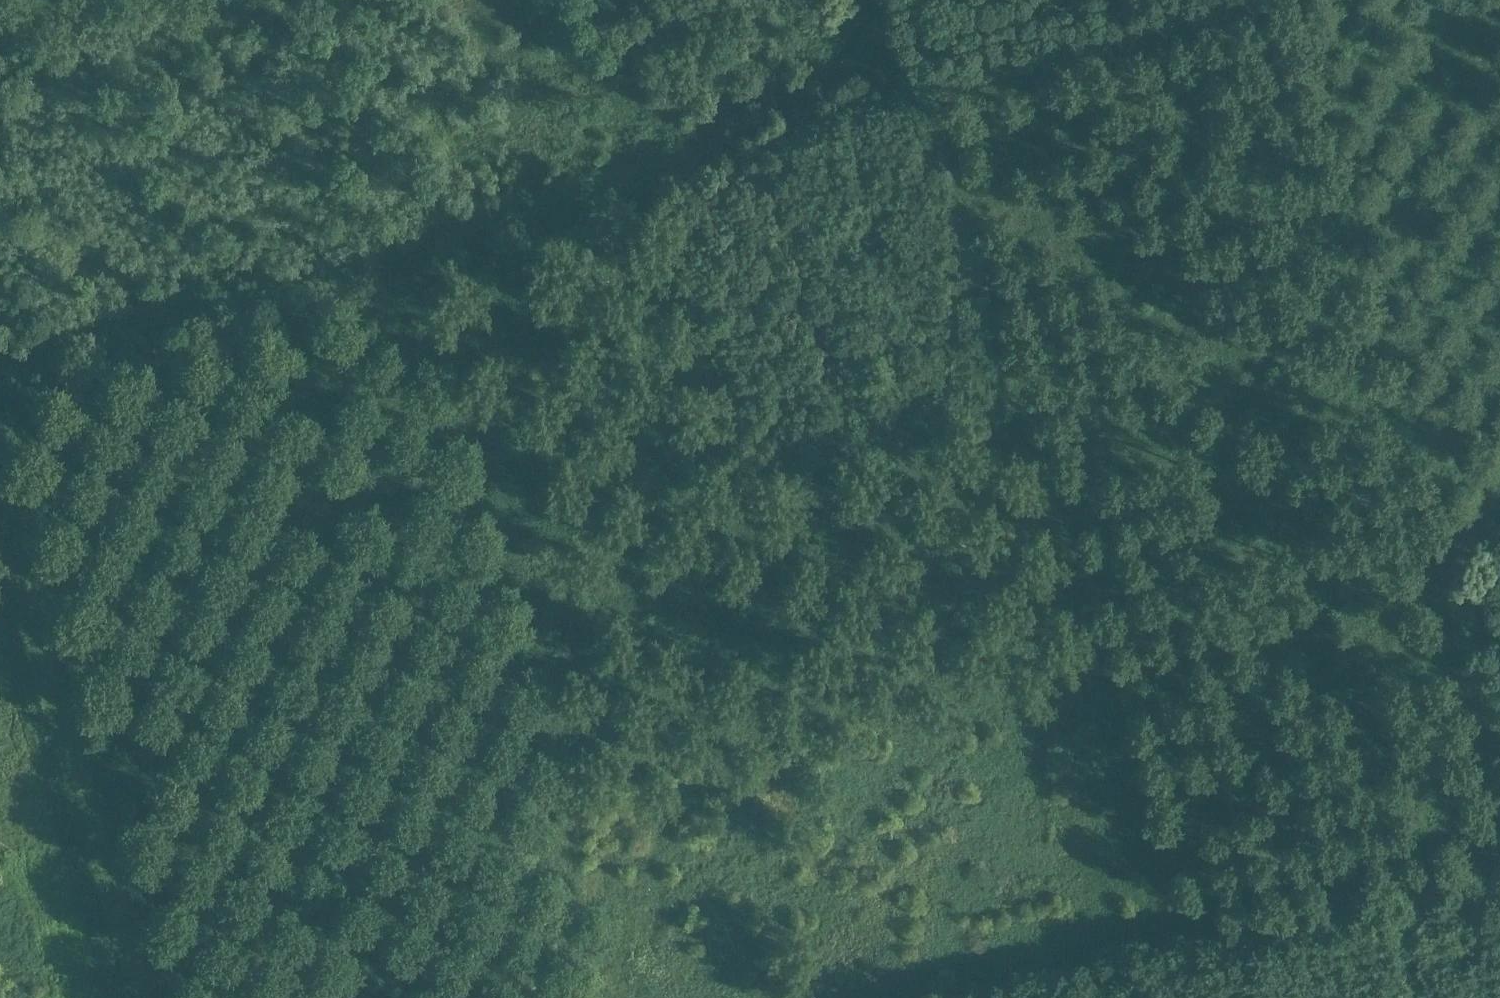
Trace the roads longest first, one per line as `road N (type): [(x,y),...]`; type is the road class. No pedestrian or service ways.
road 1 (track): [(0,361),(1219,0)]
road 2 (track): [(129,997),(0,533)]

